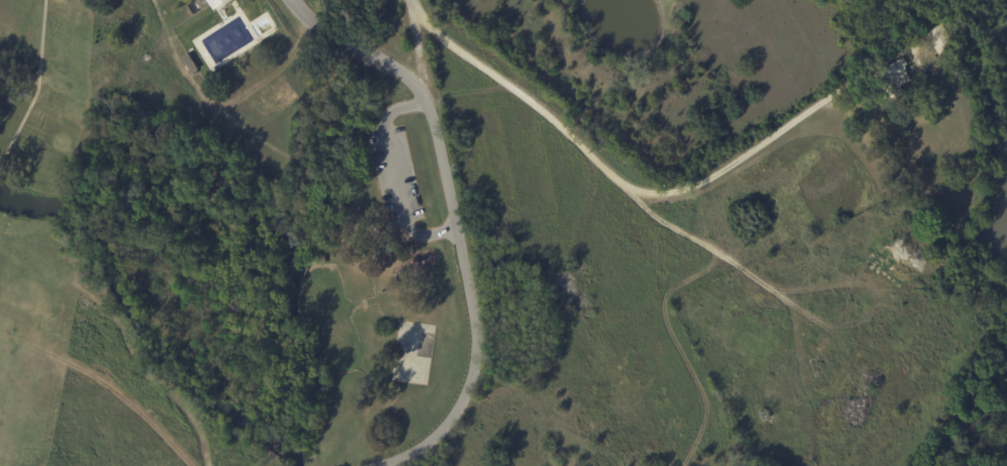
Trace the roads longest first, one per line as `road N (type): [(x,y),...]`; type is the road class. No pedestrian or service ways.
road 1 (residential): [(290,0),(322,32),(397,63),(420,83),(435,116),(474,363),(452,418),(421,448),(385,465)]

